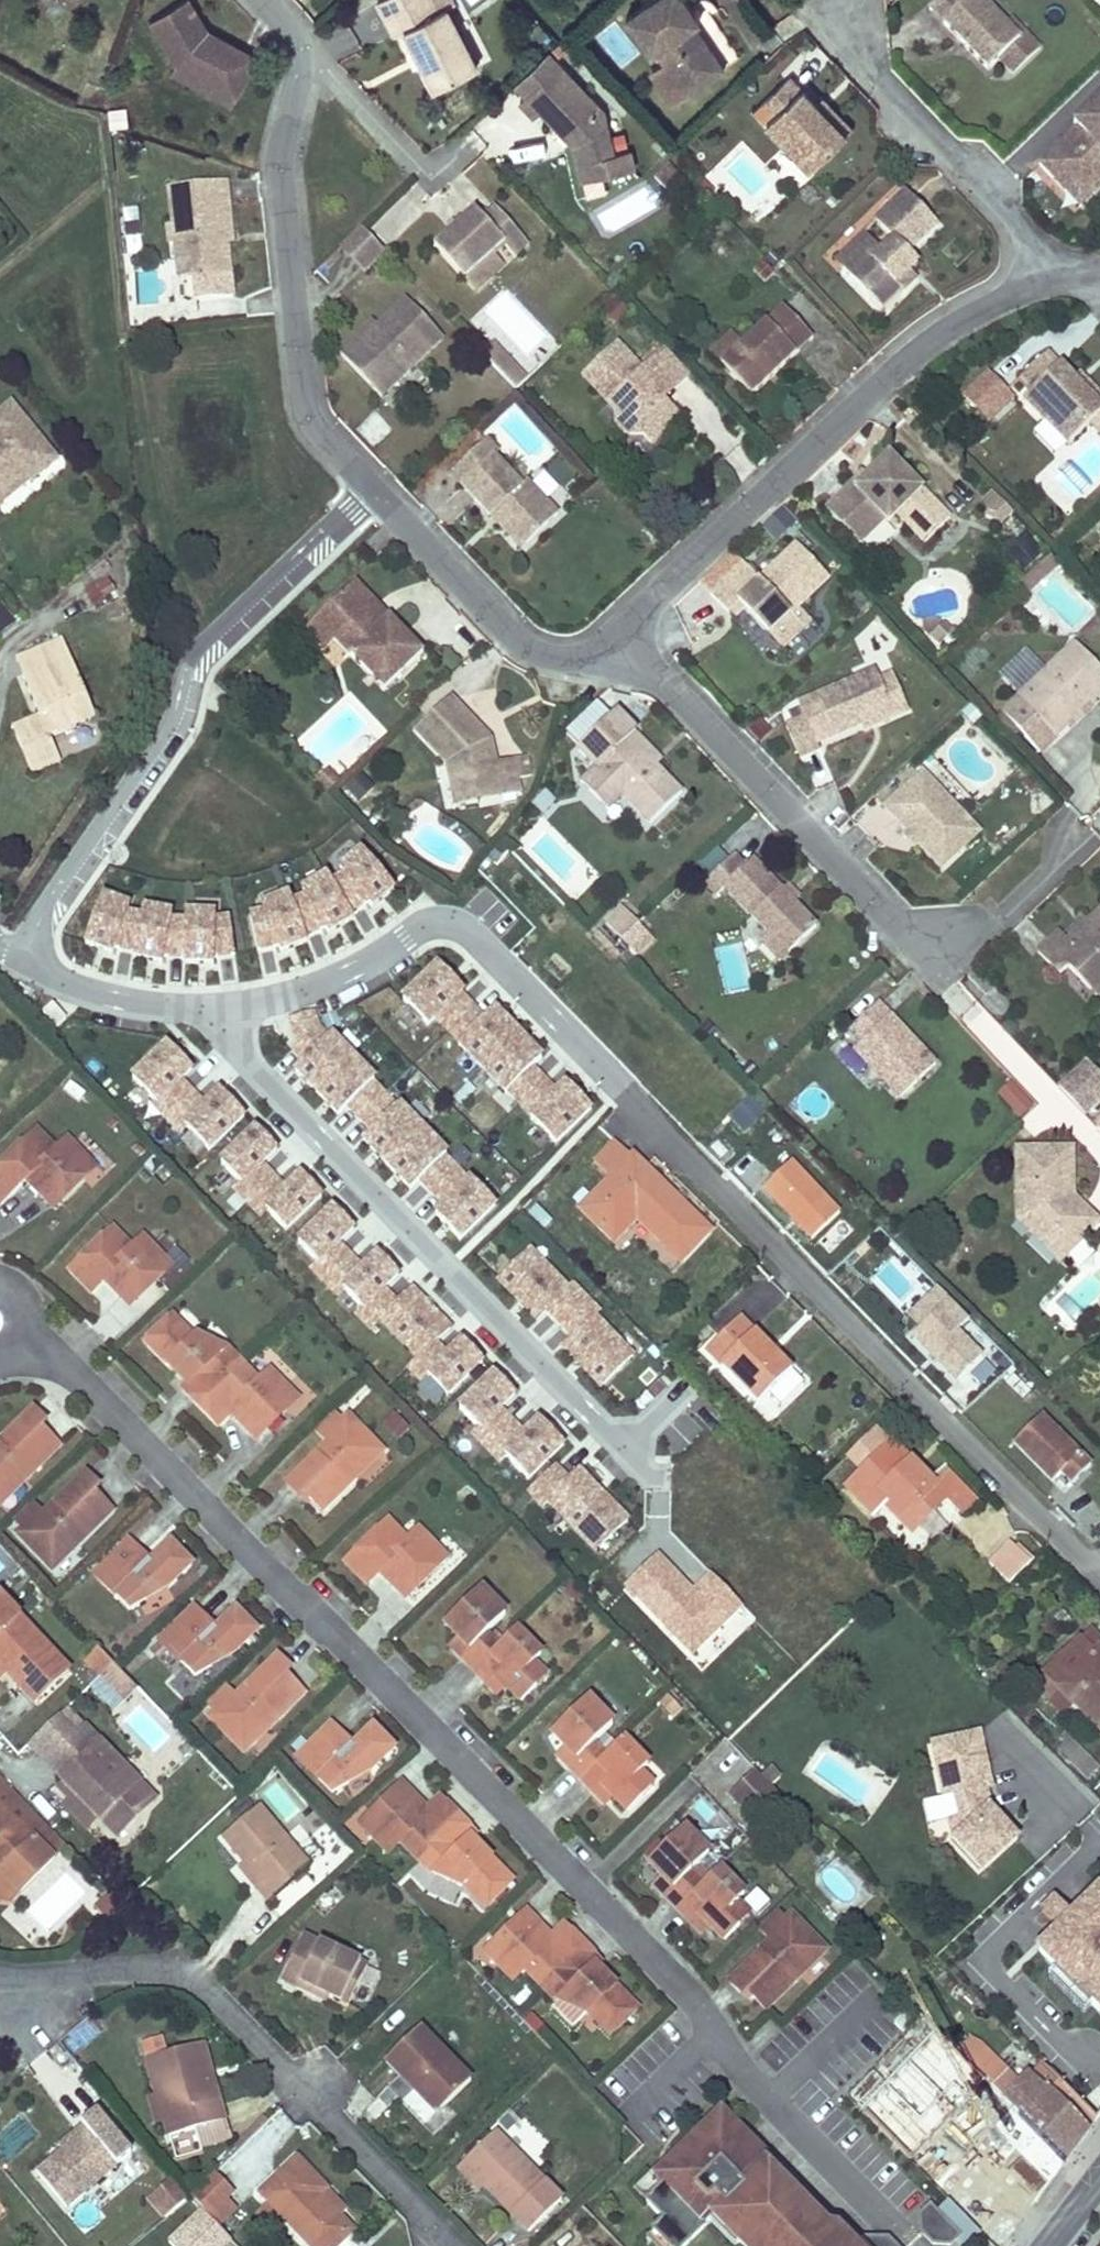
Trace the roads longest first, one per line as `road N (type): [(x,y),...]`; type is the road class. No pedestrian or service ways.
road 1 (residential): [(930,2245),(749,2073),(687,1982),(91,1376),(41,1355)]
road 2 (residential): [(232,1004),(235,1046),(266,1081),(615,1439),(630,1438),(683,1393)]
road 3 (residential): [(626,1093),(1099,1567)]
road 4 (residential): [(28,965),(39,919),(162,735),(193,653),(375,483)]
road 5 (residential): [(619,626),(937,323),(1068,264)]
road 6 (residential): [(0,1961),(190,1959),(440,2229)]
road 7 (residential): [(300,34),(279,151),(308,413),(375,483)]
road 8 (residential): [(626,1093),(500,962),(446,926),(421,931),(297,993),(232,1004)]
road 9 (residential): [(947,935),(865,888),(619,626)]
road 10 (residential): [(849,2),(874,68),(1068,264)]
road 11 (residential): [(375,483),(529,643),(575,650),(619,626)]
road 12 (residential): [(300,34),(431,166),(469,135)]
road 13 (residential): [(232,1004),(201,1009),(116,1000),(28,965)]
road 14 (residential): [(1083,816),(947,935)]

